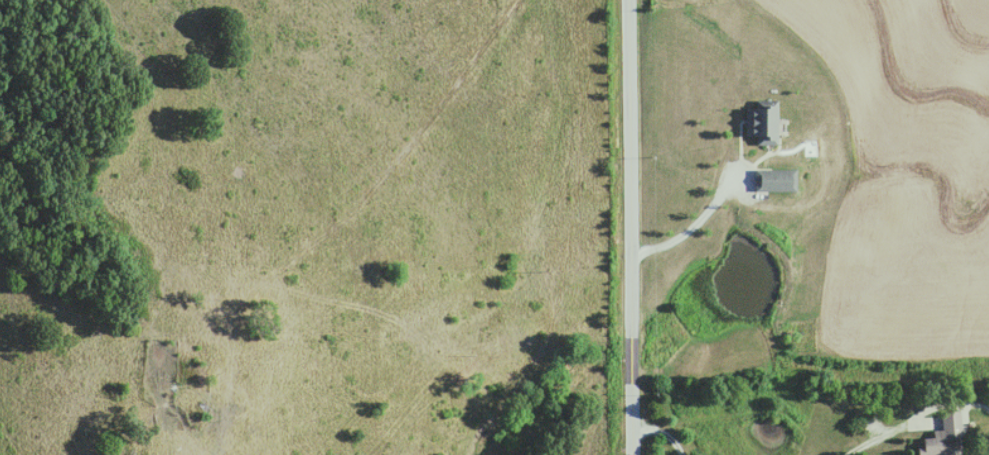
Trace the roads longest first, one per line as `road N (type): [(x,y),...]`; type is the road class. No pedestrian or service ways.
road 1 (secondary): [(630,454),(628,0)]

